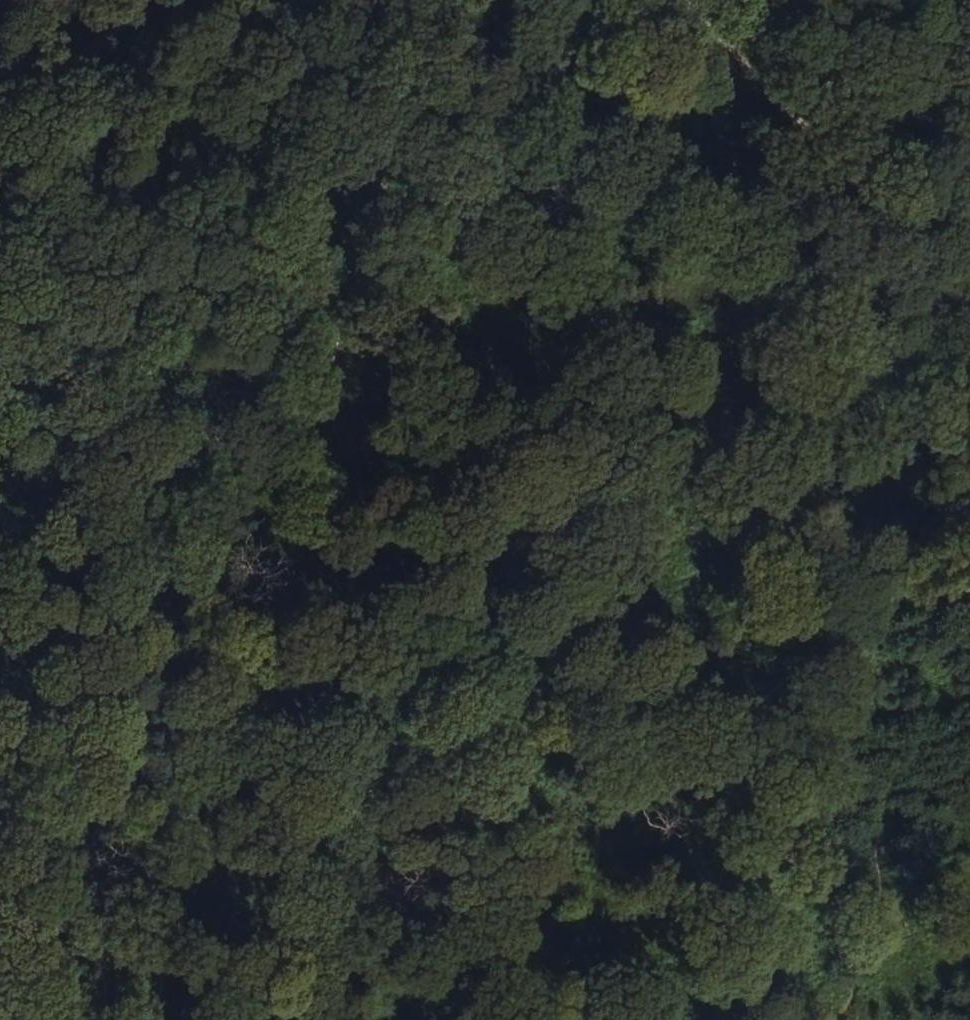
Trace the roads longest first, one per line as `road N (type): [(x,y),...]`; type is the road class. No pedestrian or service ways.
road 1 (track): [(762,0),(969,233)]
road 2 (track): [(180,0),(0,112)]

